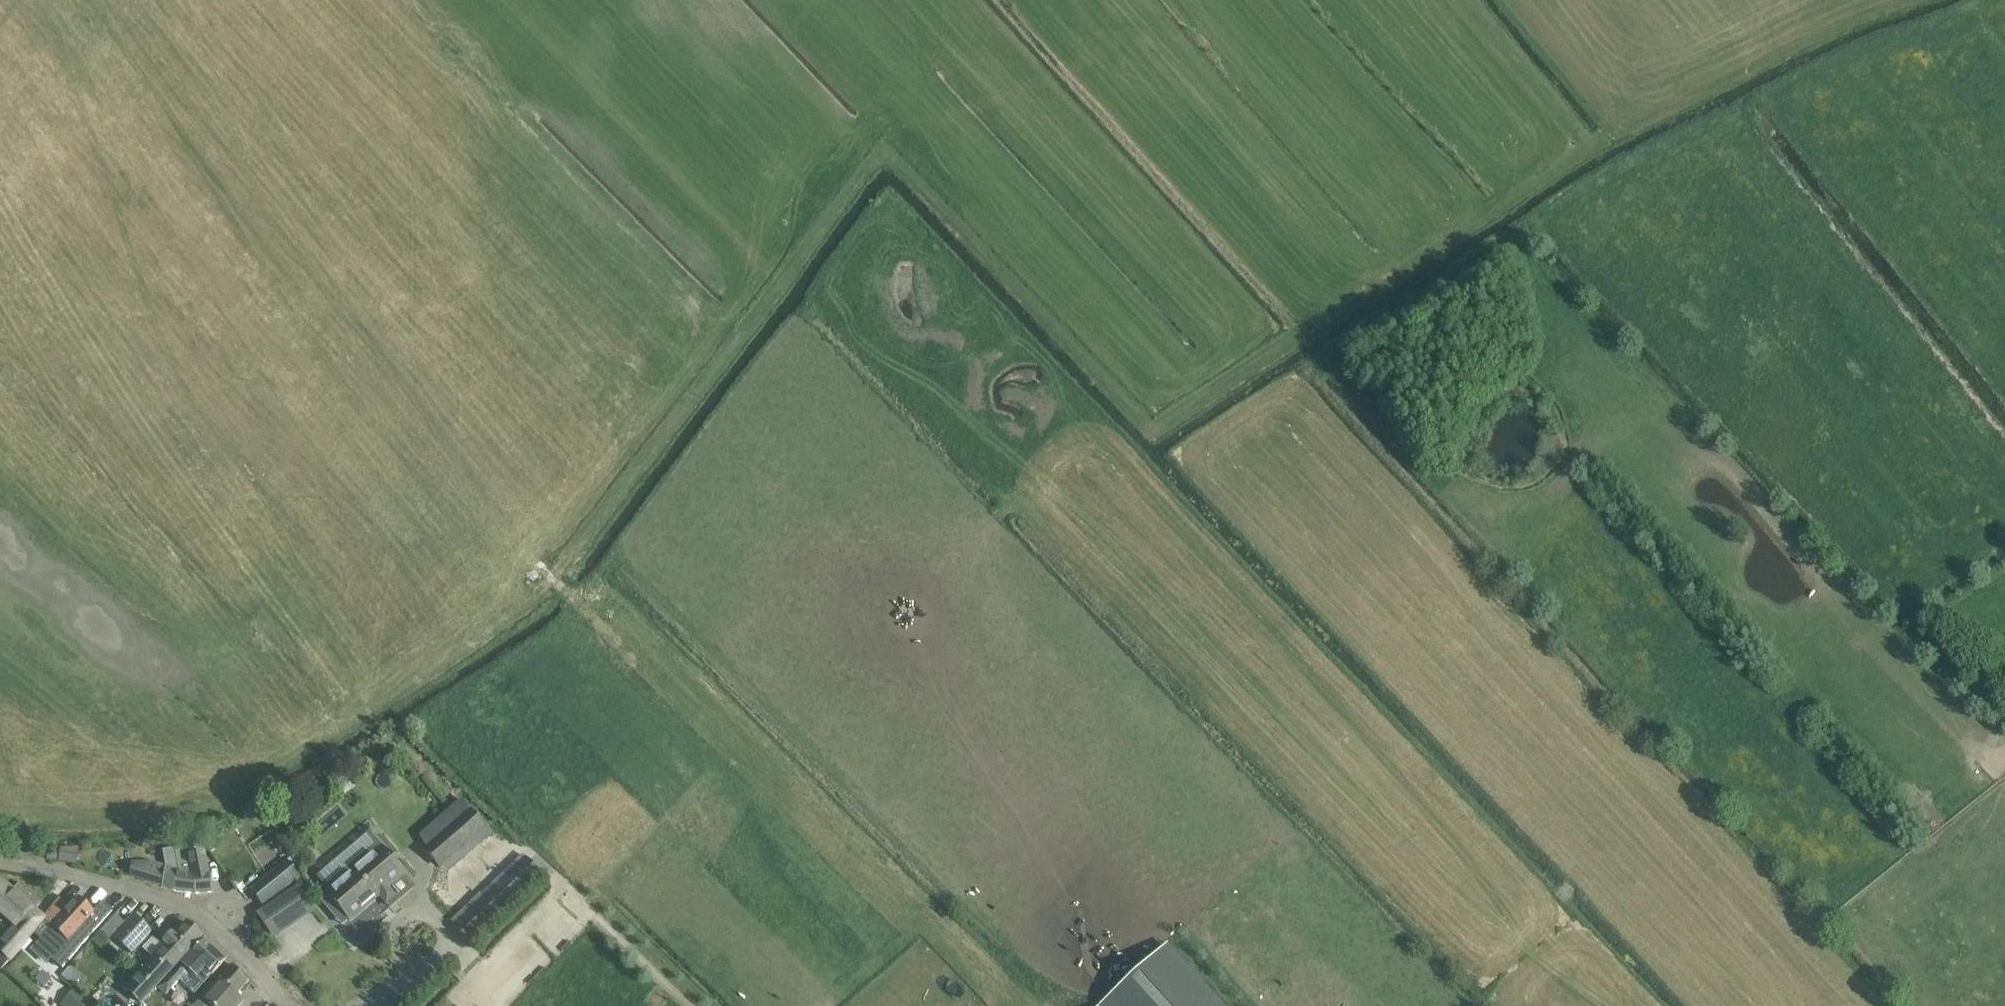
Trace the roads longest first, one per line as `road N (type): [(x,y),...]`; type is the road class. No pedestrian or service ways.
road 1 (residential): [(291,1005),(194,911),(0,861)]

